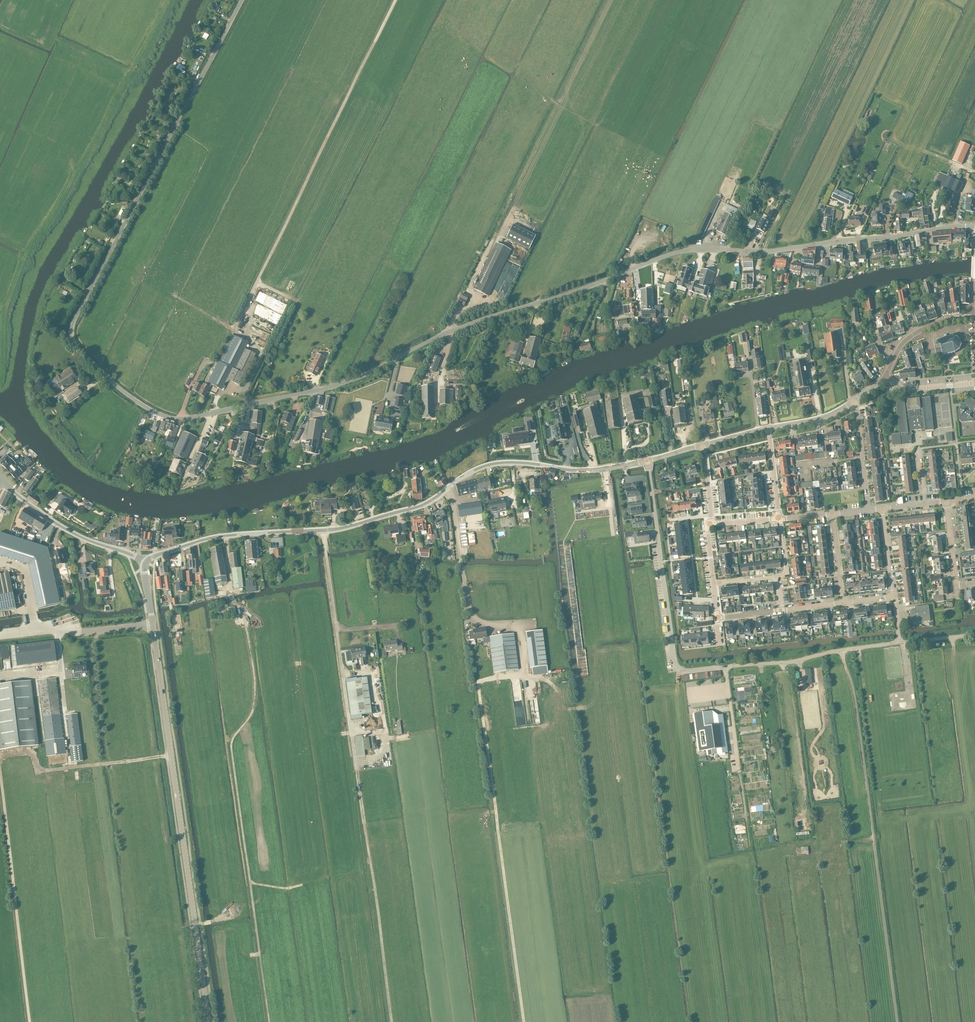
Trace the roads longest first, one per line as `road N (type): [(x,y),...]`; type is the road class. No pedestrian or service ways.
road 1 (unclassified): [(84,357),(132,398),(180,420),(346,382),(453,329),(672,253),(974,227)]
road 2 (tertiary): [(208,1021),(146,561)]
road 3 (track): [(523,1021),(477,682),(525,675),(515,627)]
road 4 (unclassified): [(84,357),(70,334),(74,320),(241,0)]
road 5 (track): [(245,627),(252,711),(231,750),(269,1021)]
road 6 (track): [(234,329),(395,0)]
road 7 (track): [(125,73),(25,254),(6,302),(0,372)]
road 8 (tertiary): [(146,561),(216,537),(341,528),(416,507),(452,485)]
road 9 (track): [(493,245),(613,0)]
road 10 (unclassified): [(726,668),(677,668),(649,461)]
road 11 (tertiary): [(452,485),(493,463),(589,470),(649,461)]
road 12 (residential): [(452,485),(474,620),(515,627)]
road 13 (unclassified): [(900,643),(726,668)]
road 14 (tertiary): [(146,561),(60,526),(4,482)]
road 15 (track): [(53,38),(125,73),(164,0)]

